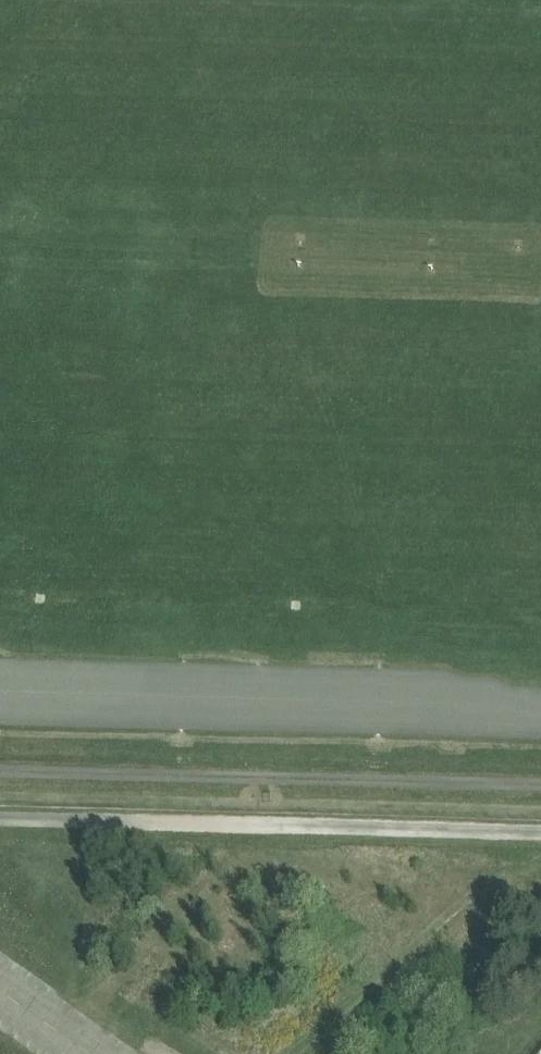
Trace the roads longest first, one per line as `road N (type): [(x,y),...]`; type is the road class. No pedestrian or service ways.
road 1 (residential): [(0,835),(540,847)]

